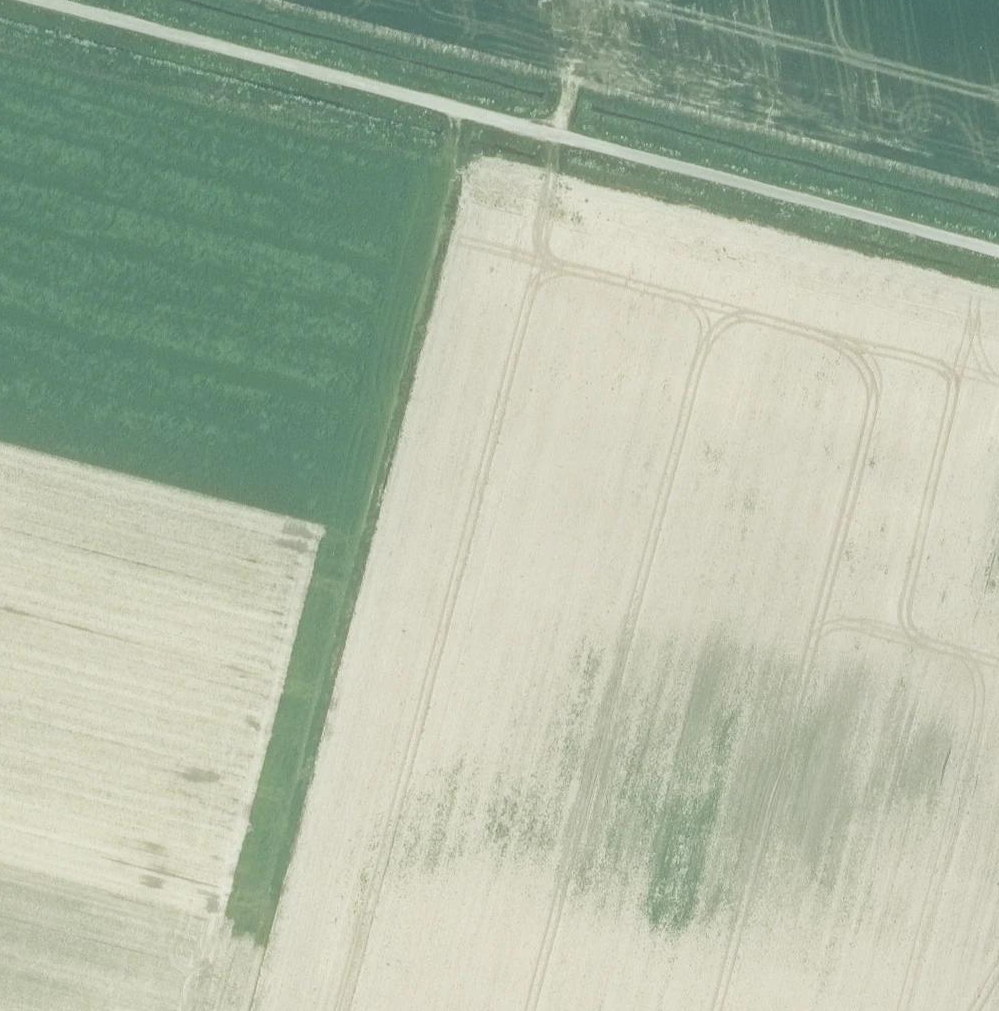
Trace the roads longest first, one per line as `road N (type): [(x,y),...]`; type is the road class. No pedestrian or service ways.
road 1 (unclassified): [(998,252),(39,0)]

